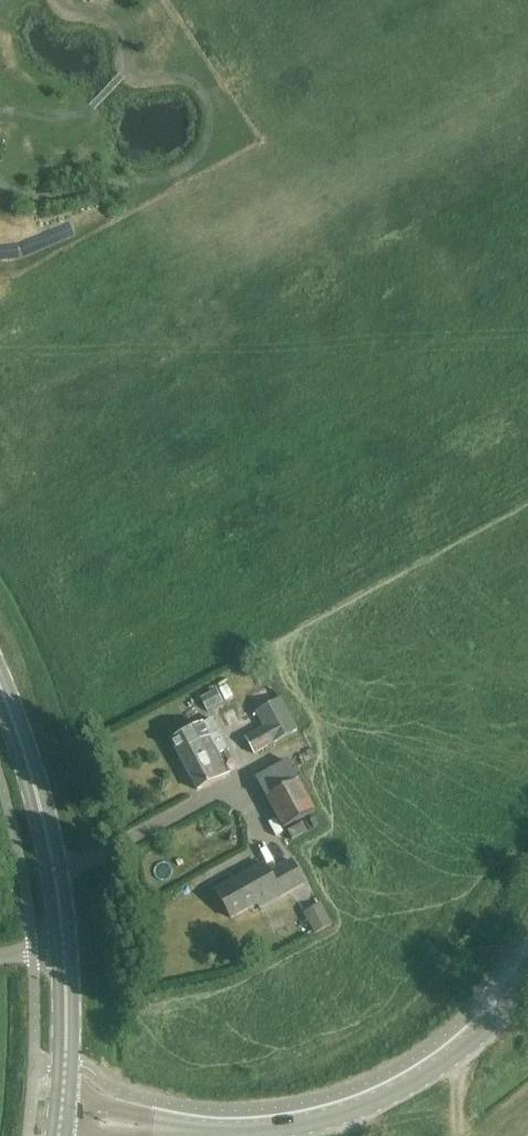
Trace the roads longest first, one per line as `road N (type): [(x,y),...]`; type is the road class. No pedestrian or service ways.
road 1 (tertiary): [(59,1123),(235,1130),(321,1122),(378,1106),(442,1066),(527,991)]
road 2 (secondary): [(64,947),(44,815),(0,690)]
road 3 (secondary): [(59,1123),(64,947)]

